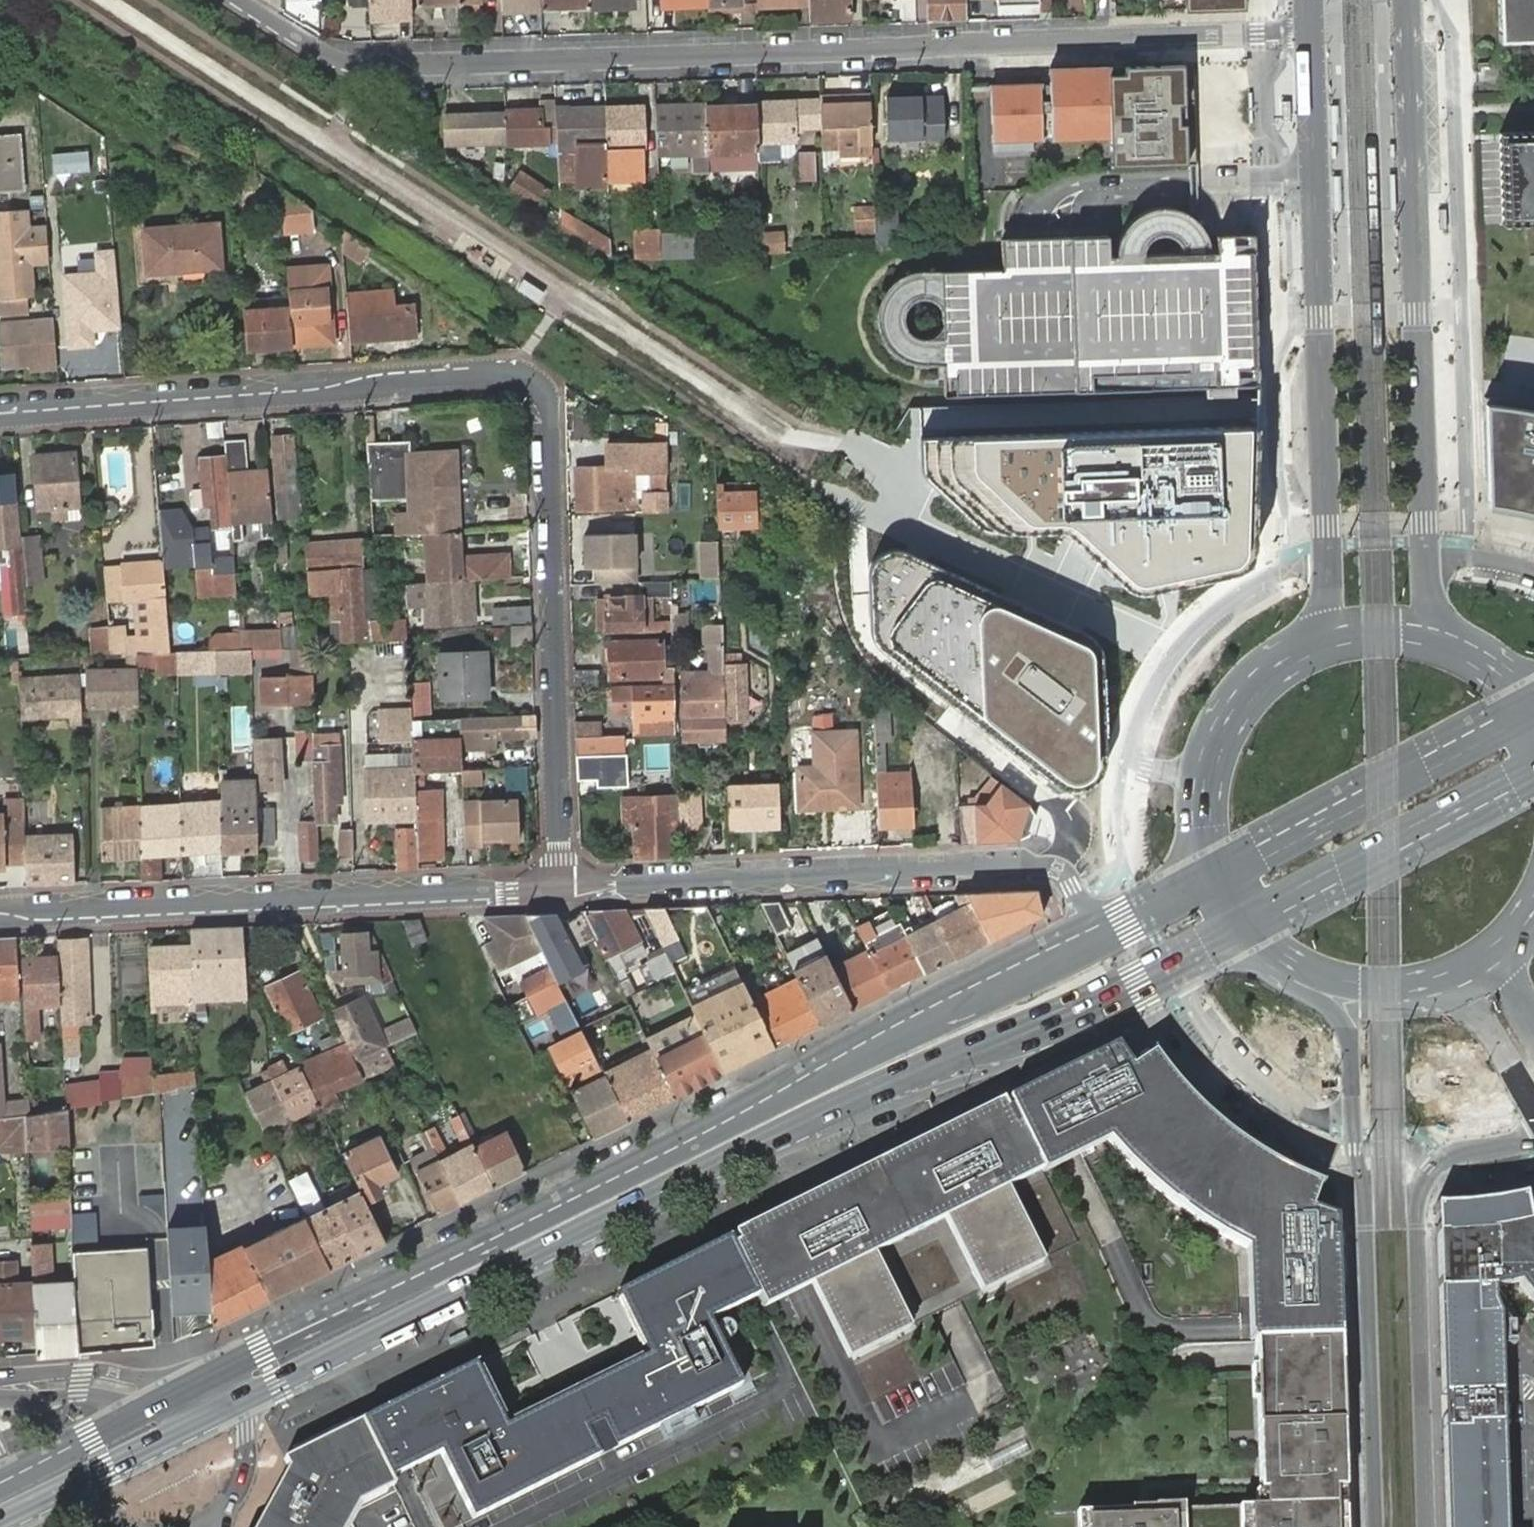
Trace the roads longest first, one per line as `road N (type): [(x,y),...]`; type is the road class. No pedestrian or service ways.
road 1 (primary): [(239,1404),(674,1187),(1079,1011),(1240,926)]
road 2 (residential): [(1308,31),(373,69),(320,53),(239,0)]
road 3 (residential): [(0,410),(504,371),(538,382),(560,885)]
road 4 (primary): [(1097,934),(200,1380)]
road 5 (secondary): [(1452,646),(1426,581),(1406,0)]
road 6 (secondary): [(1308,31),(1325,543),(1321,612),(1294,654)]
road 7 (residential): [(1097,934),(1061,869),(1039,864),(560,885)]
road 8 (residential): [(1308,978),(1350,1028),(1375,1526)]
road 9 (residential): [(560,885),(510,895),(0,913)]
road 10 (residential): [(1428,1526),(1420,1194),(1442,1157),(1533,1137)]
road 11 (primary): [(1531,708),(1212,876)]
road 12 (primary): [(1240,926),(1533,771)]
road 13 (secondary): [(1294,654),(1249,689),(1217,738),(1201,821),(1212,876)]
road 14 (primary): [(200,1380),(0,1482)]
road 15 (residential): [(0,1379),(101,1373),(200,1380)]
road 16 (primary): [(79,1484),(239,1404)]
road 17 (secondary): [(1416,990),(1471,1009),(1533,1109)]
road 18 (secondary): [(1452,646),(1370,632),(1294,654)]
road 19 (unclassified): [(198,1522),(223,1504),(247,1457),(239,1404)]
road 20 (primary): [(1212,876),(1097,934)]

